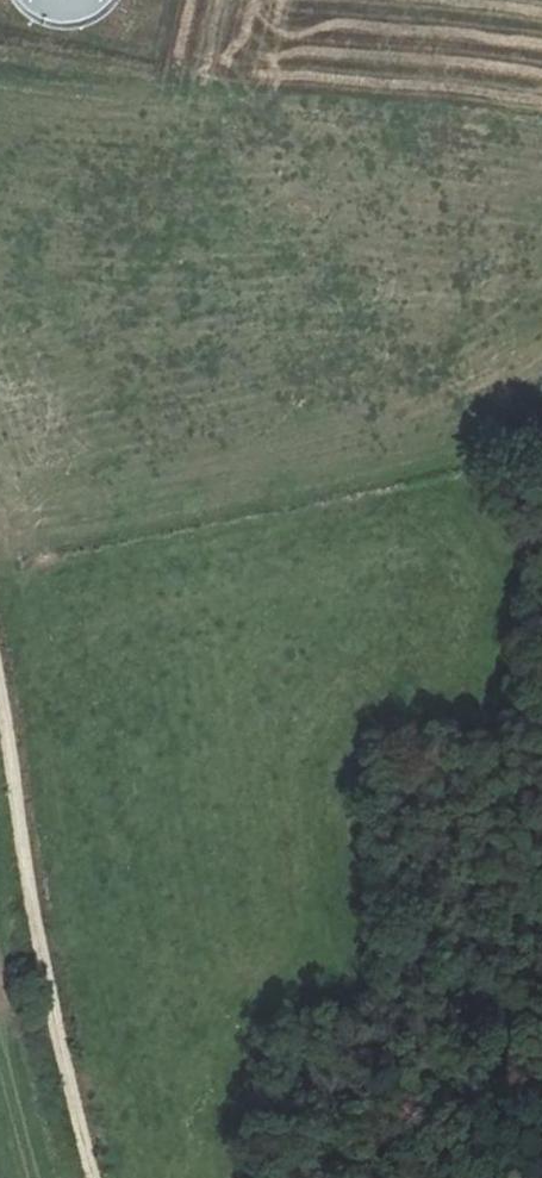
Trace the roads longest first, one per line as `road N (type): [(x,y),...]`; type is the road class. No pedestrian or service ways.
road 1 (track): [(0,706),(51,1015),(96,1177)]

